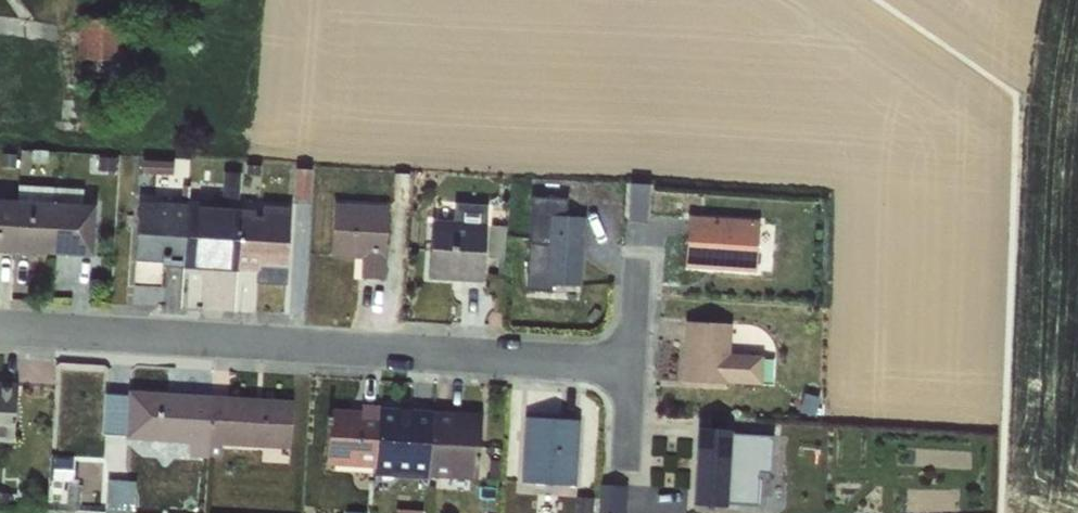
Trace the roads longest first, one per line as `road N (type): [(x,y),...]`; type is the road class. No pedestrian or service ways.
road 1 (residential): [(0,335),(638,364)]

